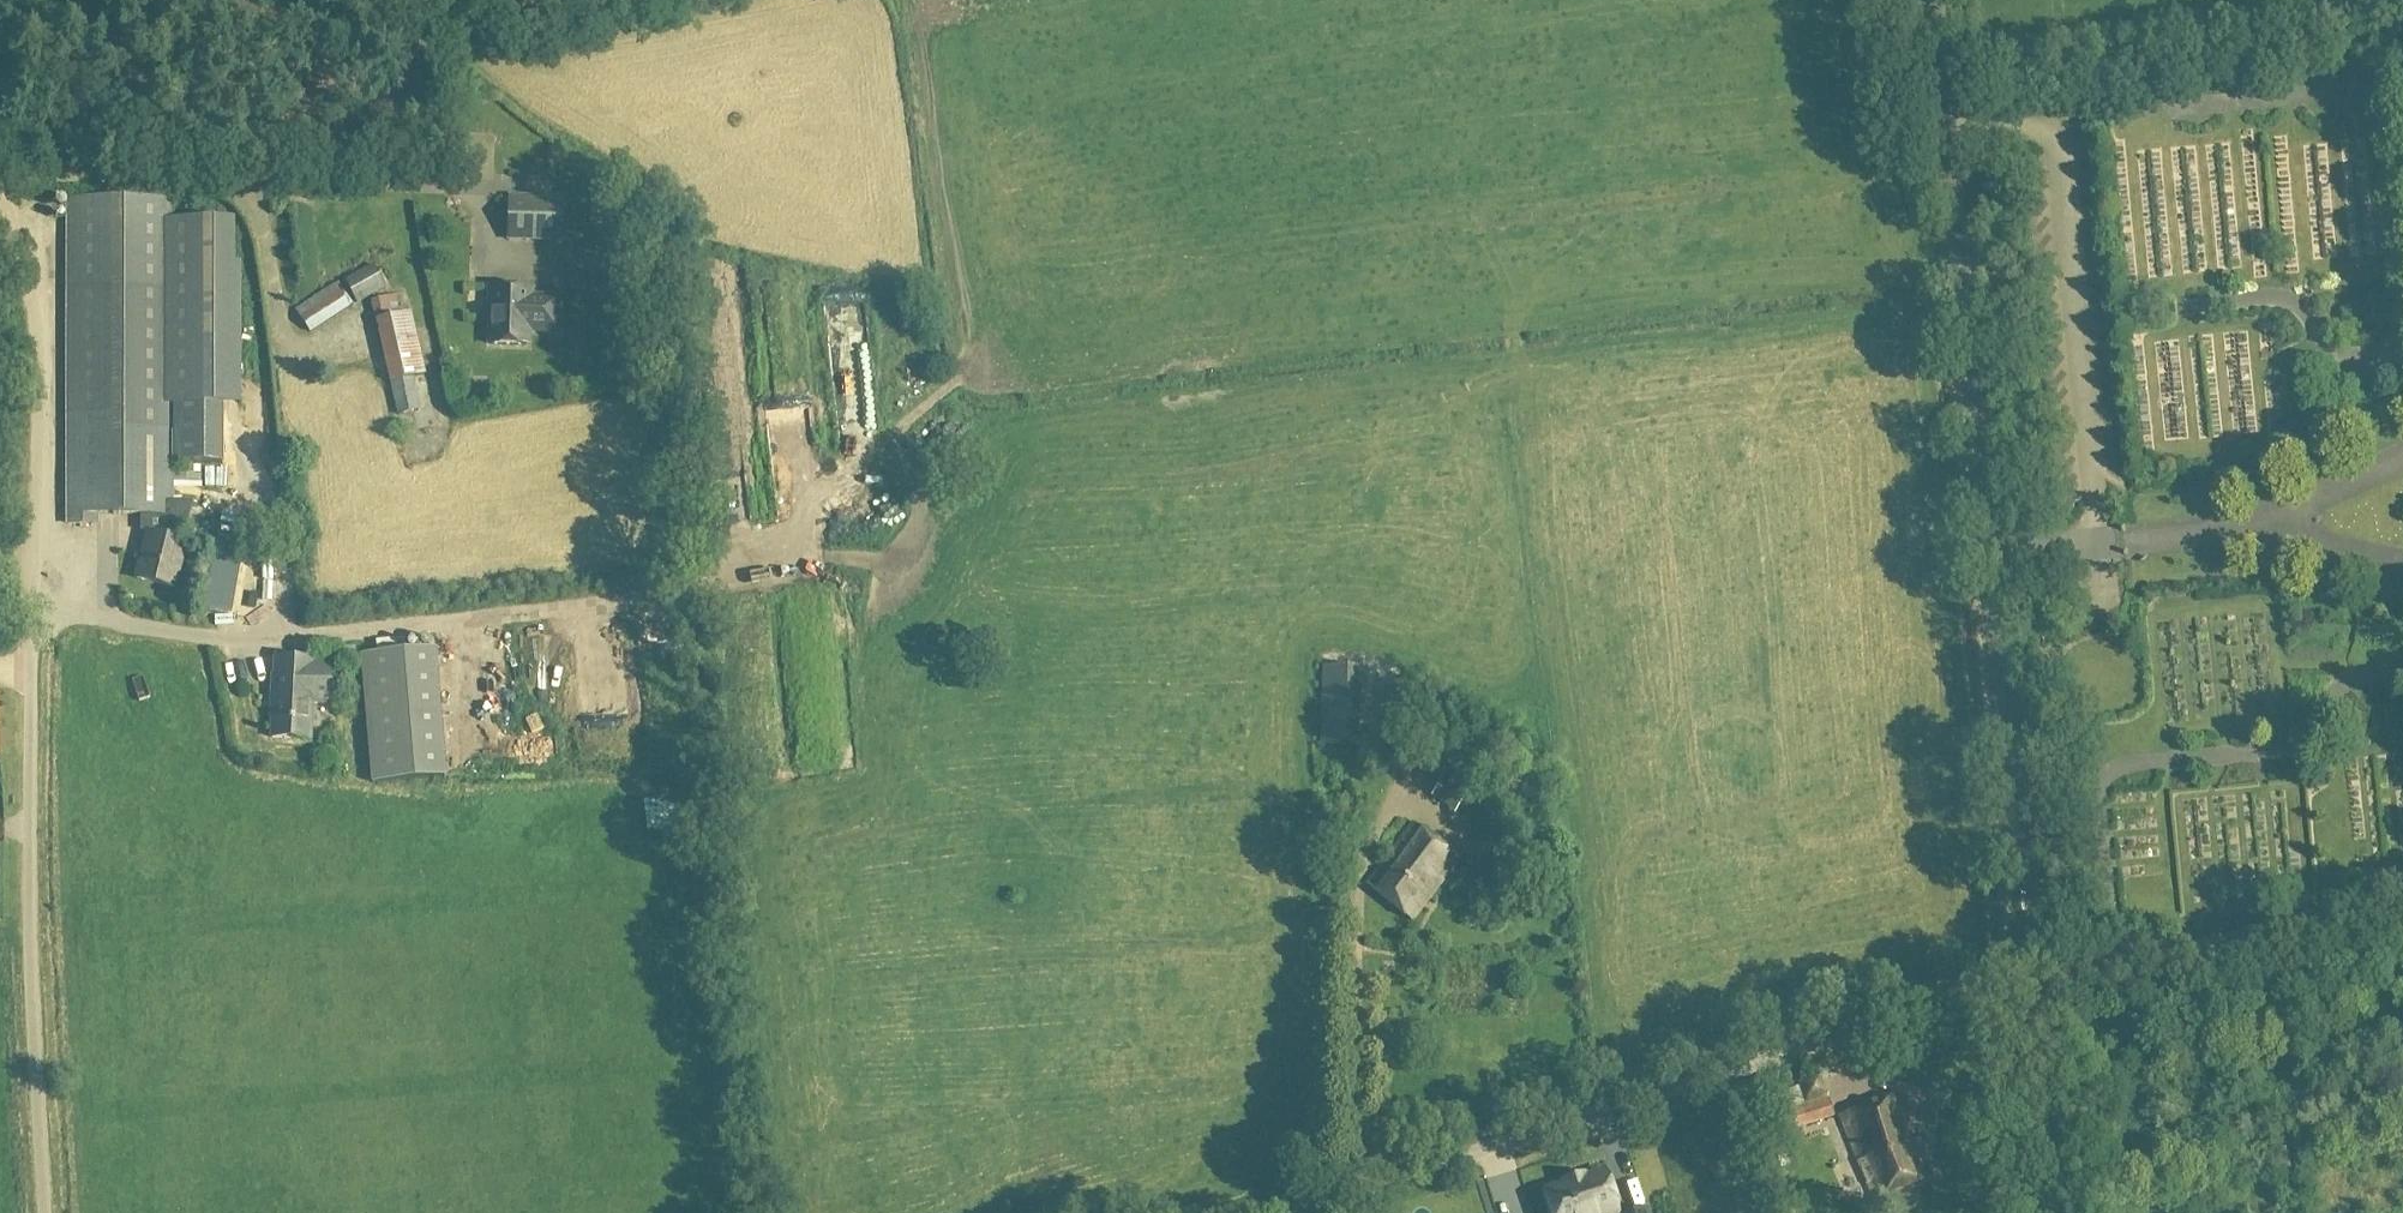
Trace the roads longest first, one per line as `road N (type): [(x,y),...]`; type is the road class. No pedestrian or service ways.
road 1 (unknown): [(1157,1106),(1054,1184),(950,1188),(914,1176),(860,991),(865,957),(892,916),(989,834),(1090,690),(1115,673),(1250,716),(1264,731),(1295,887),(1287,951),(1178,1088)]
road 2 (unknown): [(863,1212),(821,1052),(827,967),(868,882),(979,787),(1063,655),(1144,407),(1210,259),(1318,106),(1432,0)]
road 3 (unknown): [(1993,576),(1799,597),(1691,556),(1373,495),(1328,477),(1309,451),(1285,305),(1289,268),(1312,225),(1383,157),(1613,44),(1645,0)]
road 4 (residential): [(46,1212),(28,898),(38,348),(7,199)]
road 5 (residential): [(2034,979),(1936,0)]
road 6 (unknown): [(7,199),(83,174),(475,187),(521,98),(864,22)]
road 7 (unknown): [(1019,0),(1029,95),(1022,194),(991,272),(942,332),(945,369),(925,439),(914,451),(871,462),(807,463),(795,448),(783,346),(794,324),(822,310),(852,315)]
road 8 (residential): [(1291,1212),(2034,979)]
road 9 (unknown): [(30,615),(237,642),(264,535),(261,472),(496,443),(513,575)]
road 10 (unknown): [(1357,1192),(1358,1029),(1418,941),(1443,780),(1466,781),(1476,872)]
road 11 (unknown): [(1586,60),(1653,242),(1668,316),(1675,411),(1648,549)]
road 12 (unknown): [(1378,0),(1196,207),(1046,206),(1022,194)]
road 13 (unknown): [(197,636),(225,779),(385,805),(395,948)]
road 14 (unknown): [(370,802),(415,632),(664,602)]
road 15 (unknown): [(1824,851),(1673,900),(1727,1076)]
road 16 (unknown): [(248,183),(291,469)]
road 17 (residential): [(2067,1212),(2034,979)]
road 18 (unknown): [(1616,147),(1790,78)]
road 19 (unknown): [(934,880),(976,934),(1056,996)]
road 20 (unknown): [(1414,142),(1466,256)]
road 21 (unknown): [(1157,1106),(1201,1164),(1215,1212)]

